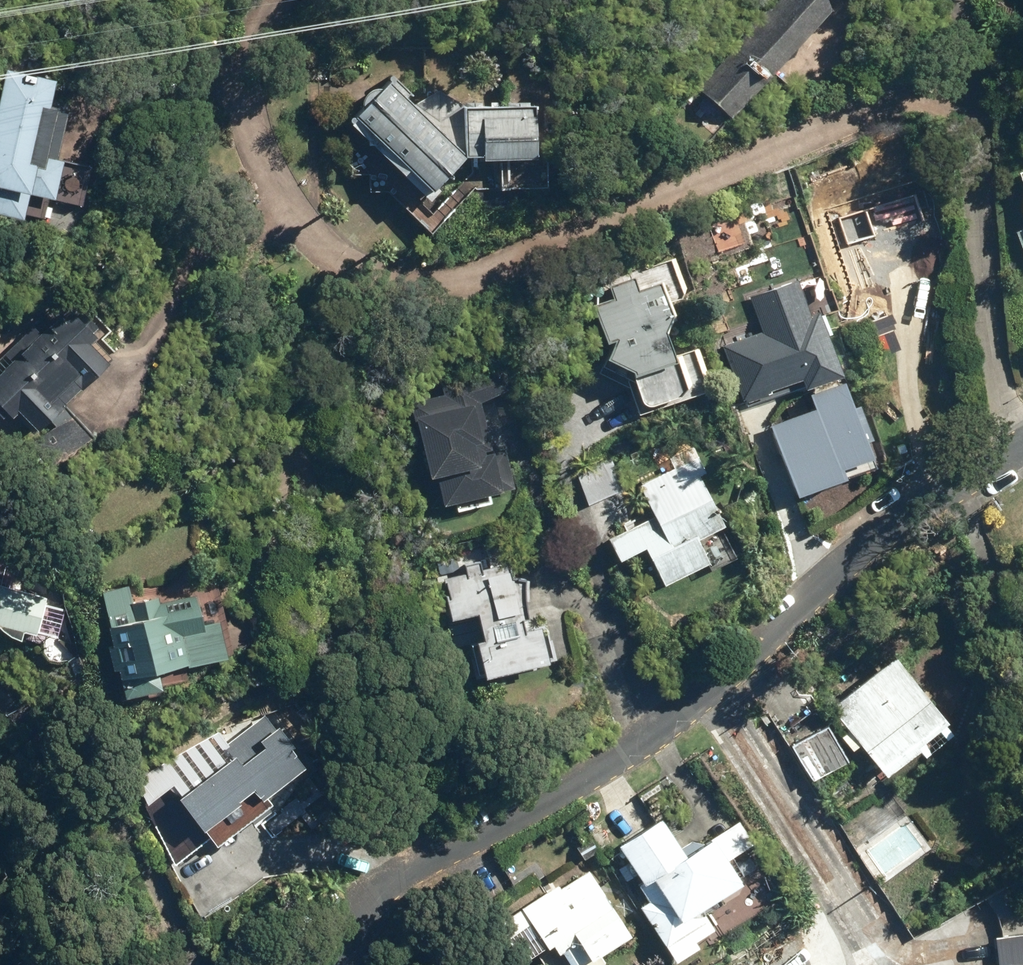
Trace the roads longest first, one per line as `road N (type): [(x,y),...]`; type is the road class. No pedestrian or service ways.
road 1 (residential): [(1022,440),(971,51),(493,255),(403,257),(349,238),(313,215),(284,182),(266,142),(259,97),(279,0)]
road 2 (residential): [(1022,447),(881,530),(603,747),(386,887)]

